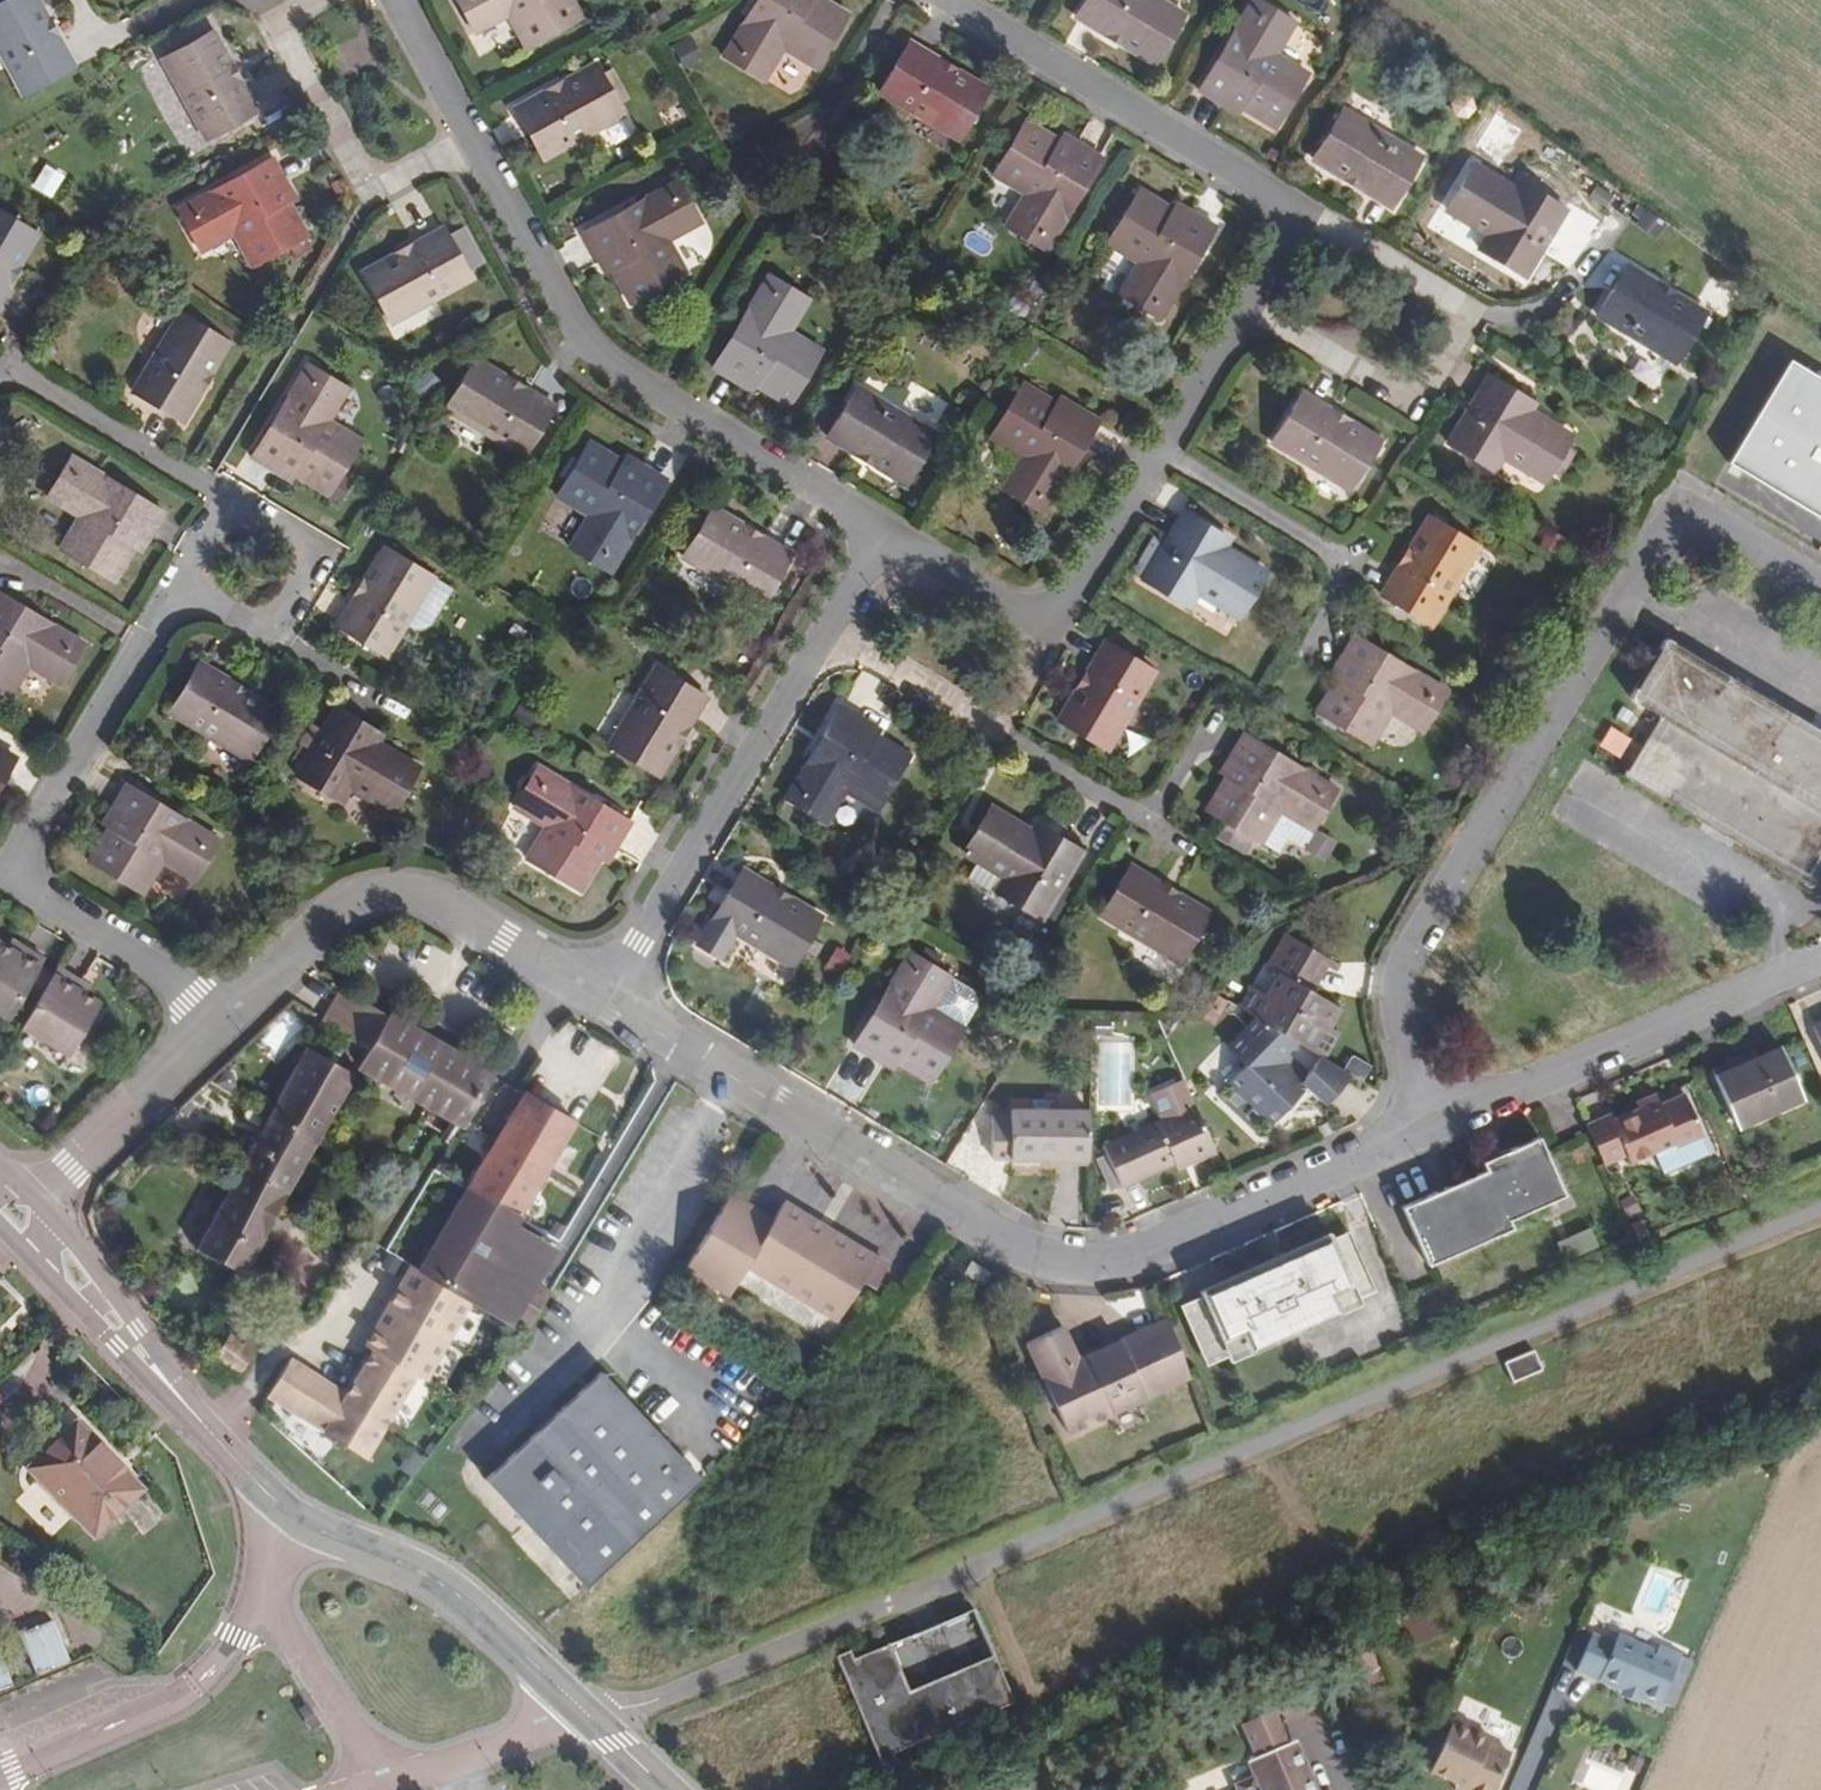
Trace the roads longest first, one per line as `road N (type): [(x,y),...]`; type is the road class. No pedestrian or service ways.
road 1 (primary): [(1820,1286),(990,1636),(585,1789)]
road 2 (primary): [(710,1789),(1136,1633),(1820,1340)]
road 3 (residential): [(885,532),(1025,616),(1060,611),(1280,260),(1287,235),(1277,205),(1252,180),(952,0)]
road 4 (residential): [(609,1001),(966,1219),(1027,1253),(1079,1264),(1167,1245),(1436,1120)]
road 5 (secondary): [(19,1215),(292,1517),(443,1587),(668,1789)]
road 6 (residential): [(1820,582),(1718,521),(1689,524),(1662,544),(1401,980),(1401,1025),(1436,1120)]
road 7 (residential): [(218,1026),(192,992),(33,891),(23,877),(29,840),(182,585)]
road 8 (residential): [(609,1001),(885,532)]
road 9 (residential): [(401,0),(565,307),(590,343),(657,394)]
road 10 (residential): [(218,1026),(325,929),(400,896),(429,903),(609,1001)]
road 11 (residential): [(1436,1120),(1820,957)]
road 12 (residential): [(182,585),(234,498),(325,553),(273,638)]
road 13 (residential): [(19,1215),(218,1026)]
road 14 (residential): [(657,394),(885,532)]

